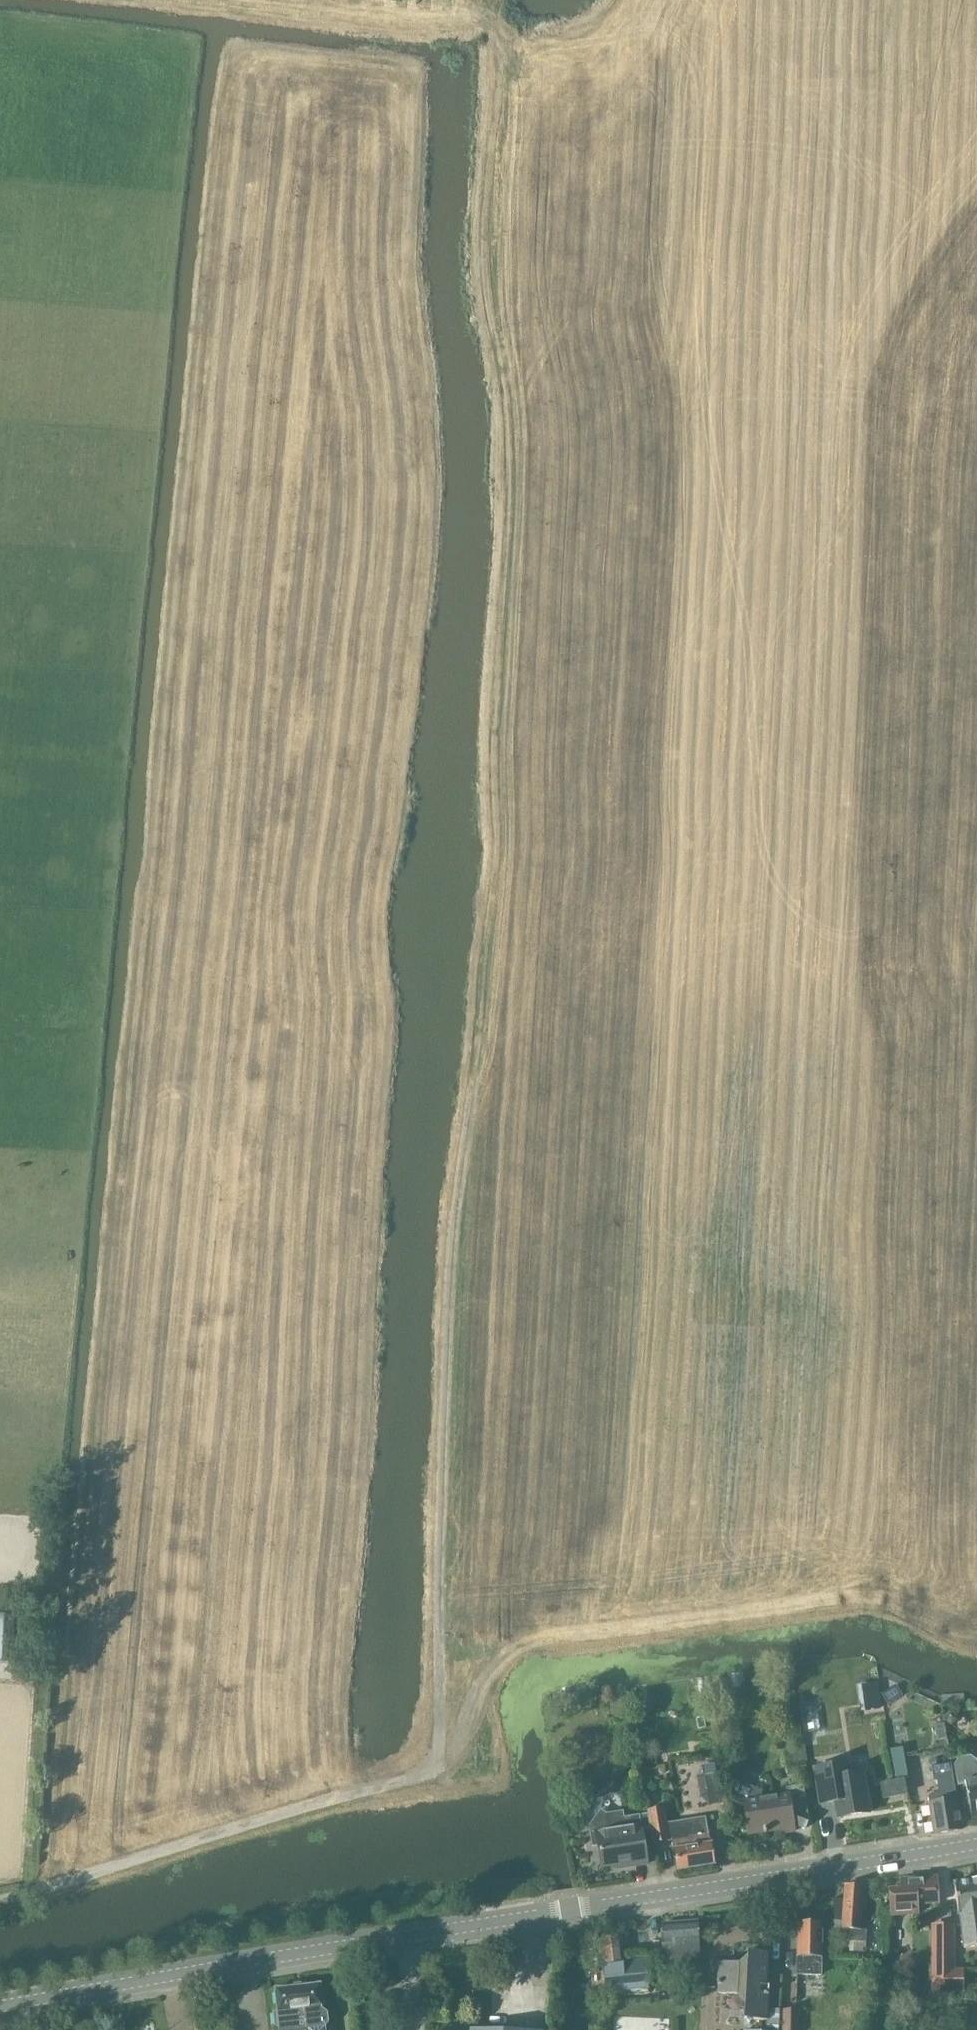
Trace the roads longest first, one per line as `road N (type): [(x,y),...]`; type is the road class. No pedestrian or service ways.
road 1 (tertiary): [(0,2004),(976,1844)]

